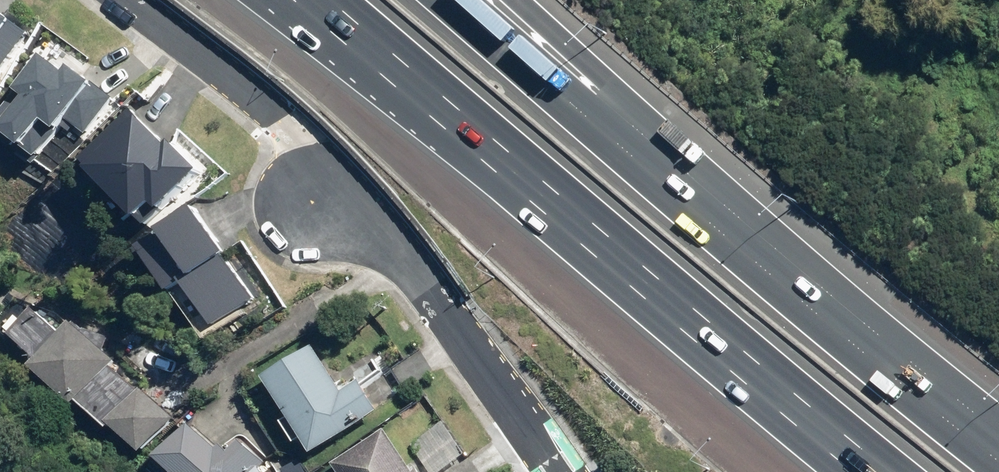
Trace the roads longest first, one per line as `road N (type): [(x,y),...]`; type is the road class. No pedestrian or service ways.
road 1 (motorway): [(445,0),(777,285),(998,460)]
road 2 (motorway): [(515,0),(810,262),(998,451)]
road 3 (residential): [(119,0),(278,122),(316,208),(395,256),(556,471)]
road 4 (motorway): [(893,471),(474,122)]
road 5 (motorway): [(474,122),(292,0)]
road 6 (motorway): [(474,122),(329,0)]

